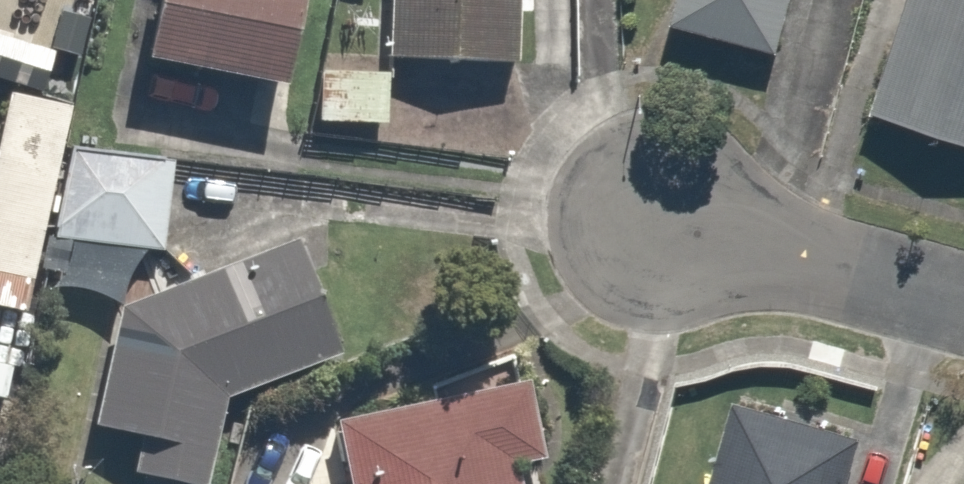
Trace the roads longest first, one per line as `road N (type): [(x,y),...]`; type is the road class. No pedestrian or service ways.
road 1 (residential): [(963,304),(663,220)]

